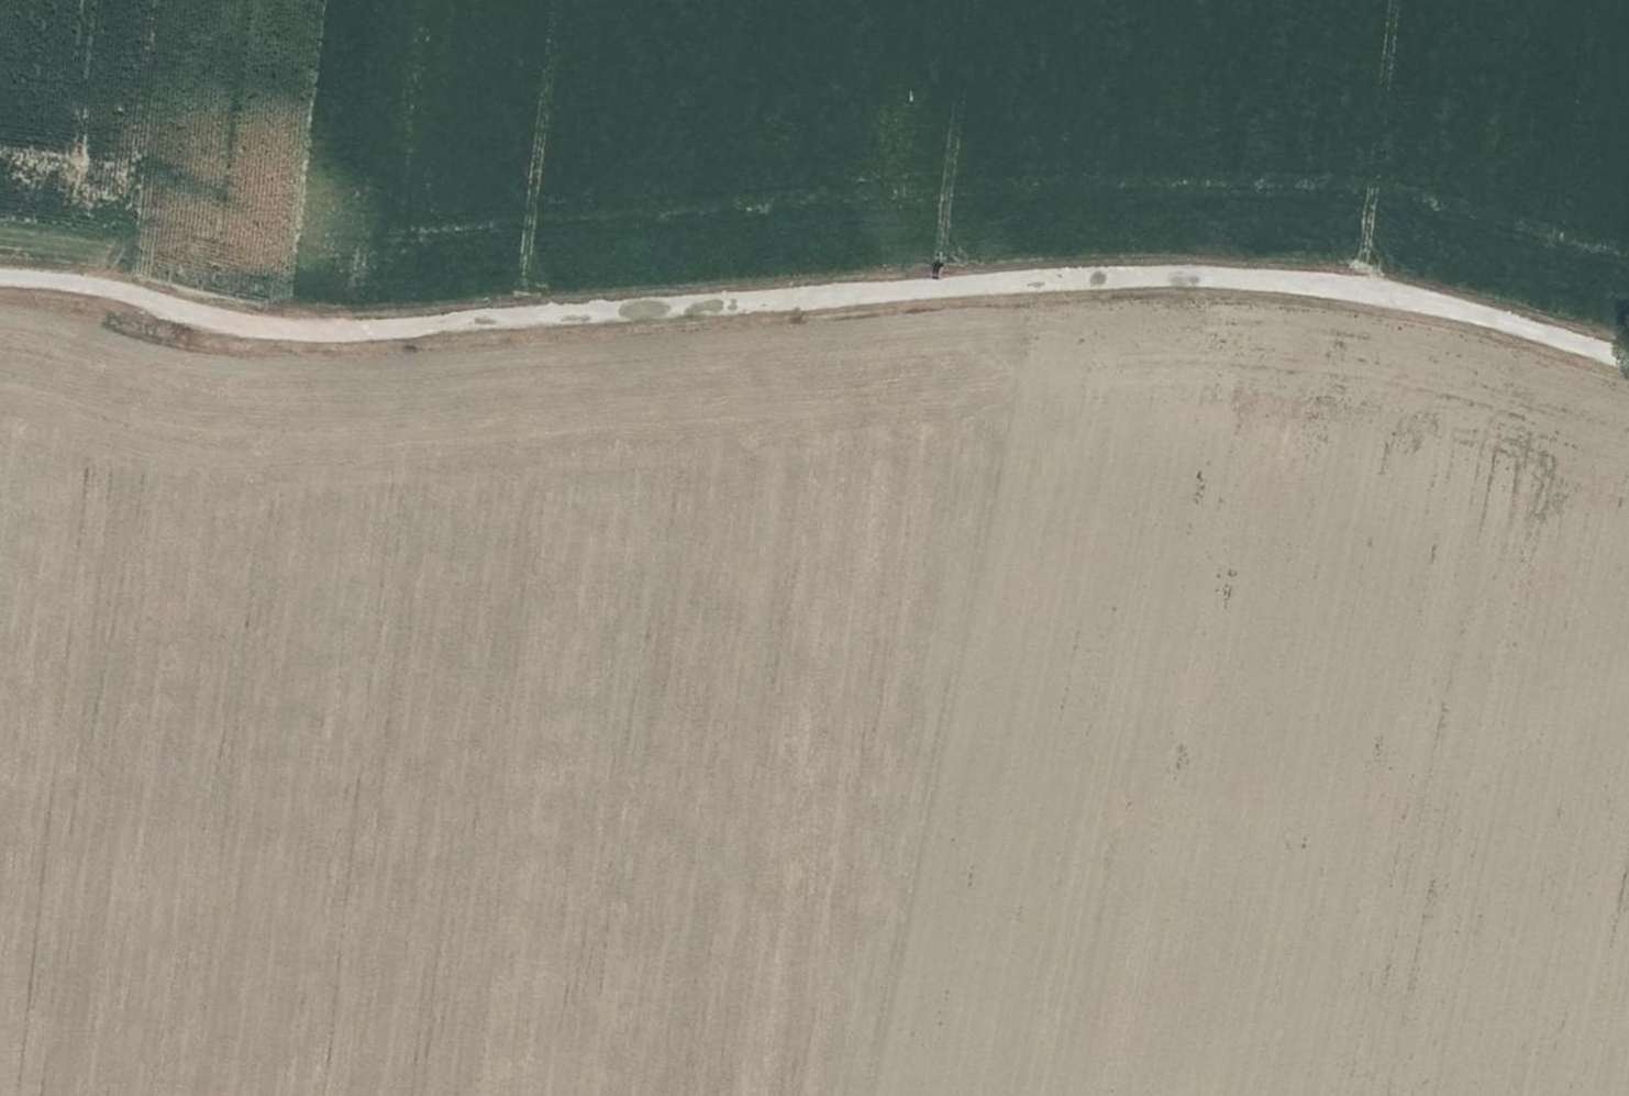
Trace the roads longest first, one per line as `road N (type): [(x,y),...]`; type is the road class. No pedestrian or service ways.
road 1 (unclassified): [(0,277),(143,295),(227,318),(383,332),(1177,275),(1446,306),(1628,361)]

